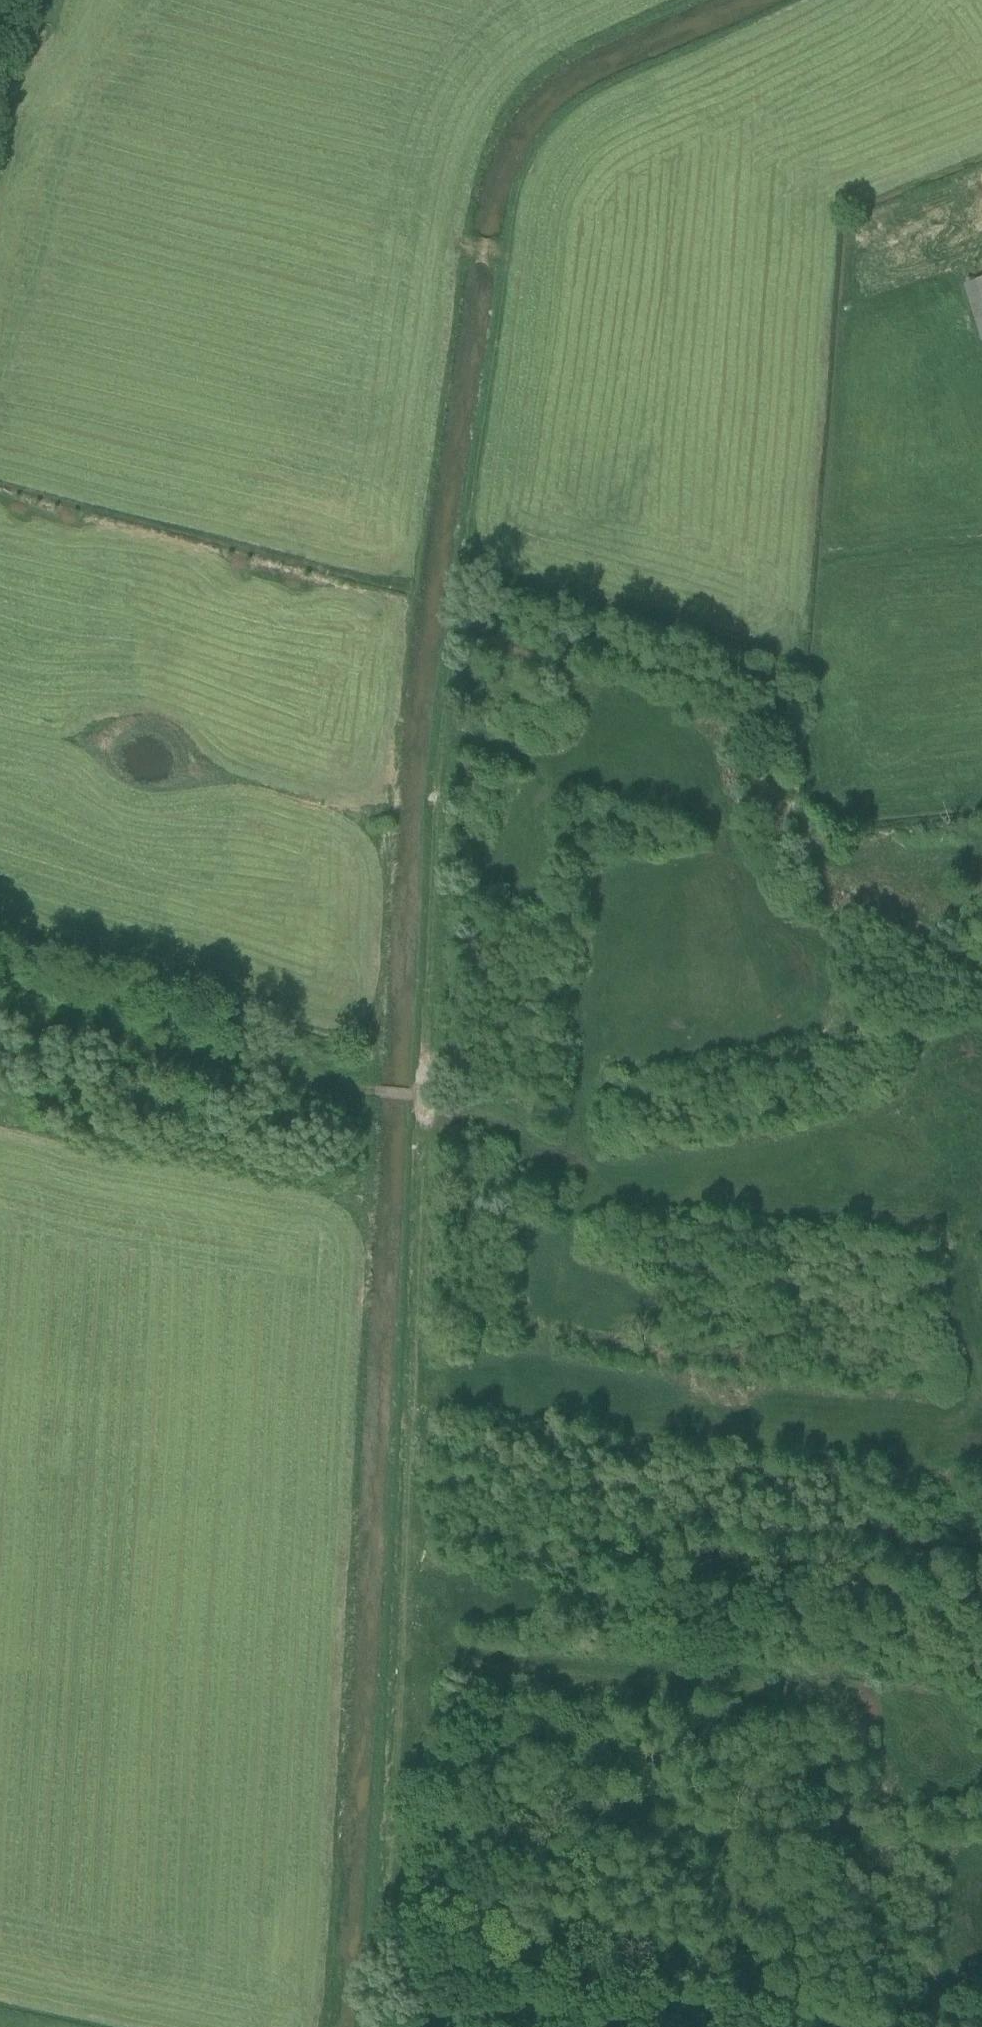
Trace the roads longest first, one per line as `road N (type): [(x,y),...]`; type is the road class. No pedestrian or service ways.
road 1 (track): [(375,2026),(424,1095)]
road 2 (track): [(0,1021),(373,1093),(424,1095)]

